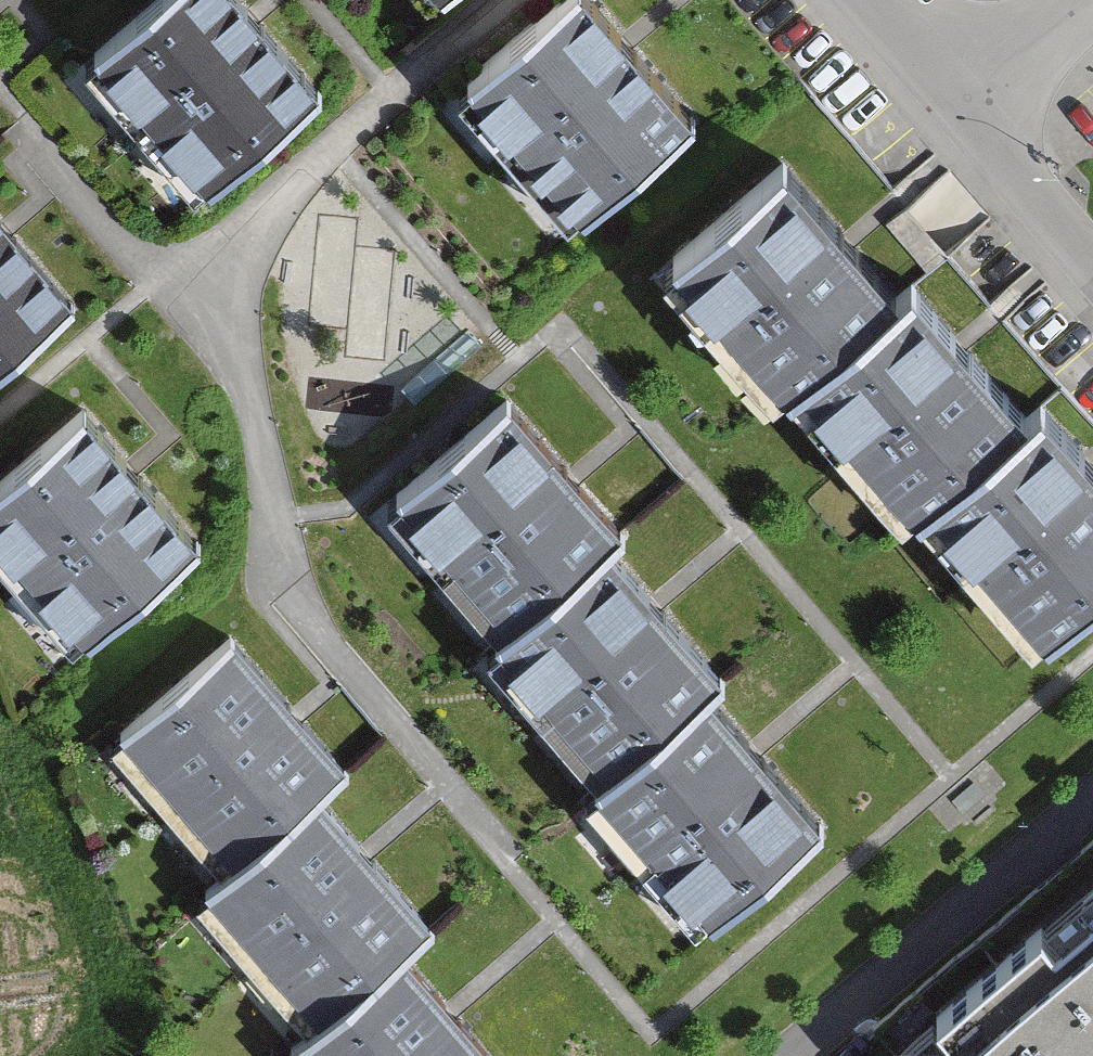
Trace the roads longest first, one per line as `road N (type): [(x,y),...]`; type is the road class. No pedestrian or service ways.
road 1 (residential): [(959,94),(1092,254)]
road 2 (residential): [(959,94),(1072,0)]
road 3 (residential): [(879,0),(959,94)]

